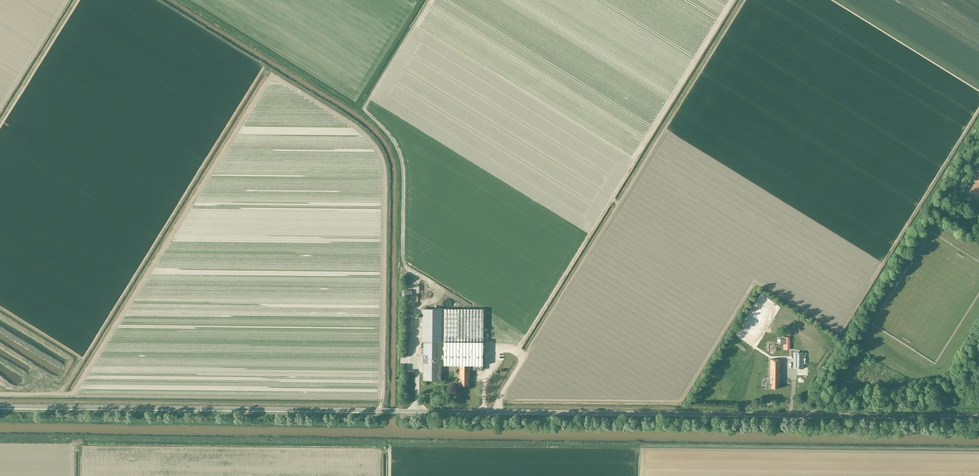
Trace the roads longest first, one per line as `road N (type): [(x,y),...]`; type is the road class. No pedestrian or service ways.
road 1 (unclassified): [(978,417),(395,411)]
road 2 (unclassified): [(387,411),(0,407)]

